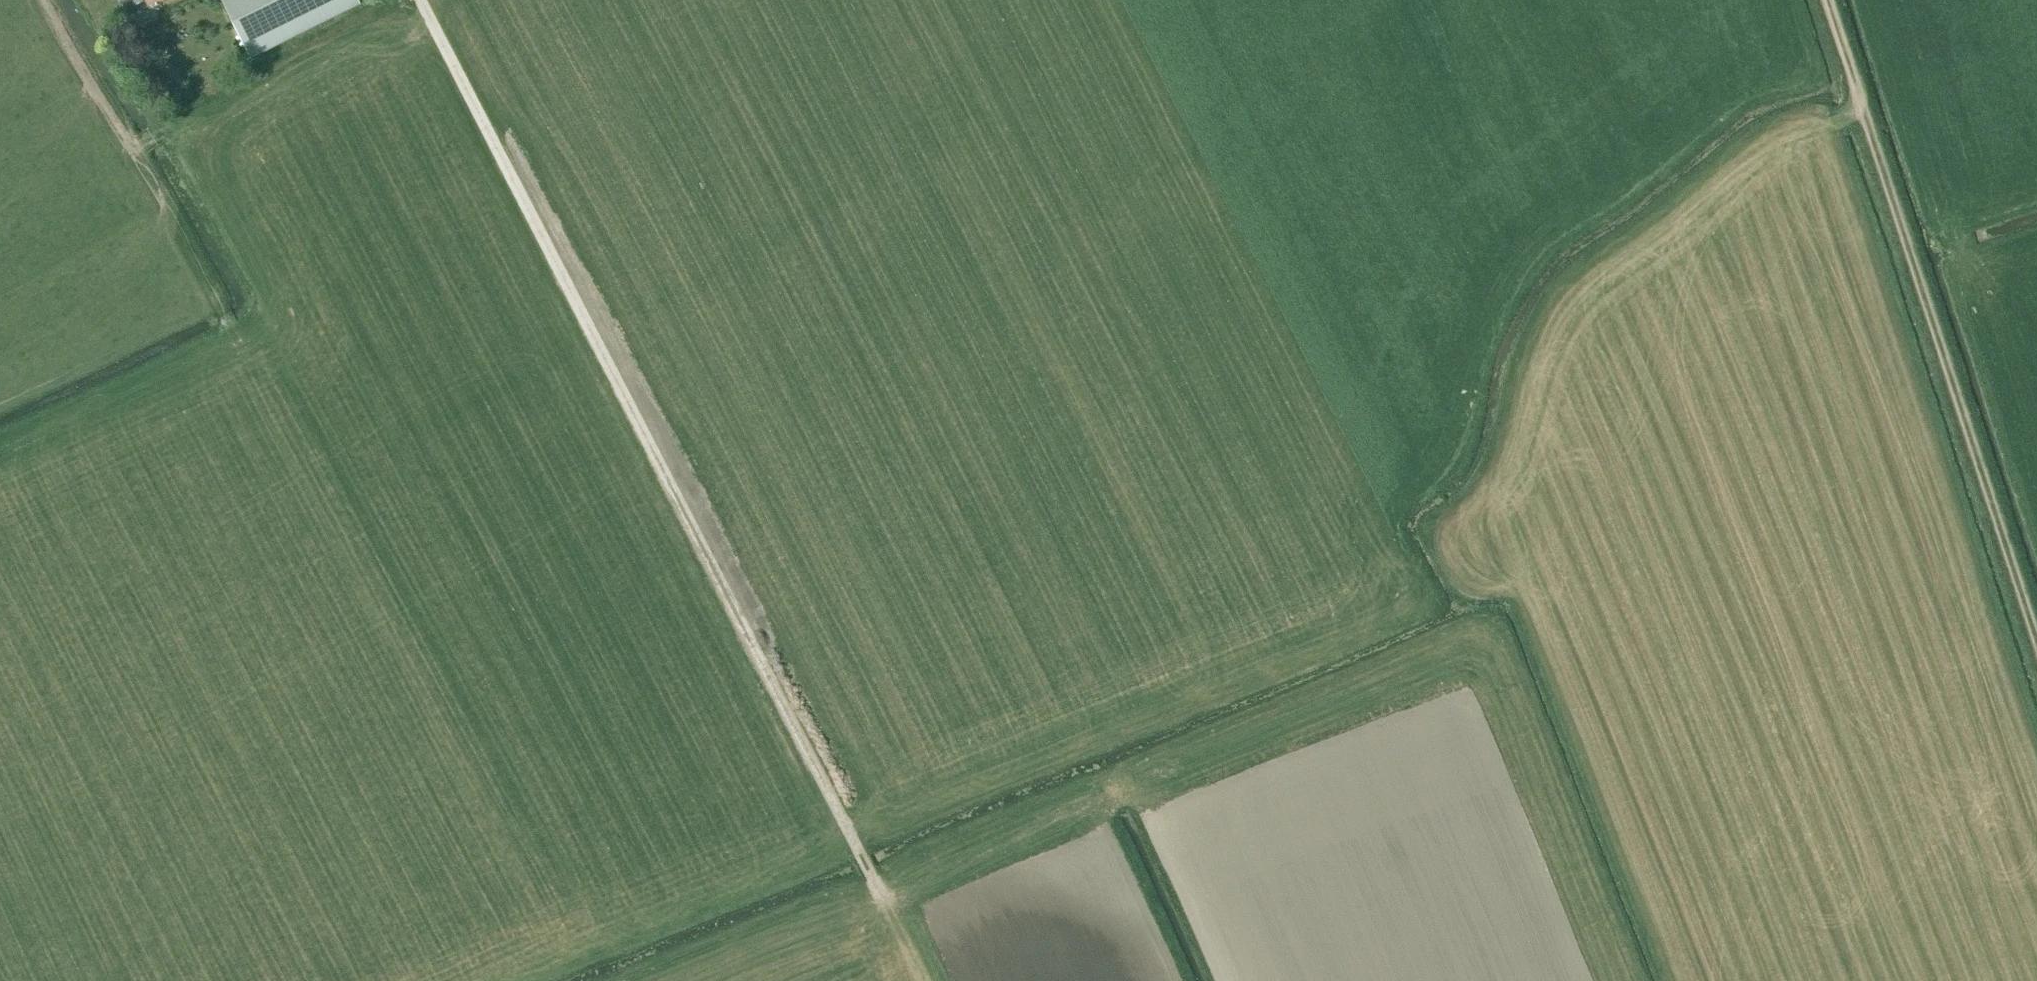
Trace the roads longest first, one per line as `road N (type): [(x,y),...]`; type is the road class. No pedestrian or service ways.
road 1 (track): [(880,897),(419,0)]
road 2 (track): [(1829,0),(2036,627)]
road 3 (track): [(43,0),(237,344)]

